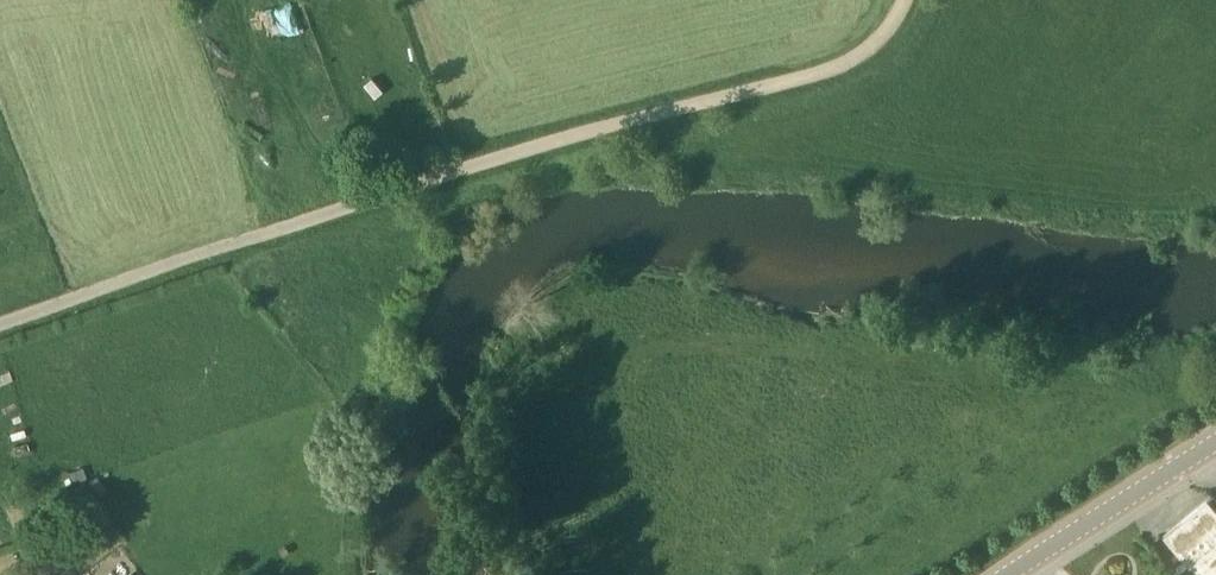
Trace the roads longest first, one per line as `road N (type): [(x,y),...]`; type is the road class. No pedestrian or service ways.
road 1 (unclassified): [(0,327),(484,155),(803,83),(899,19),(907,0)]
road 2 (tertiary): [(1012,574),(1215,442)]

